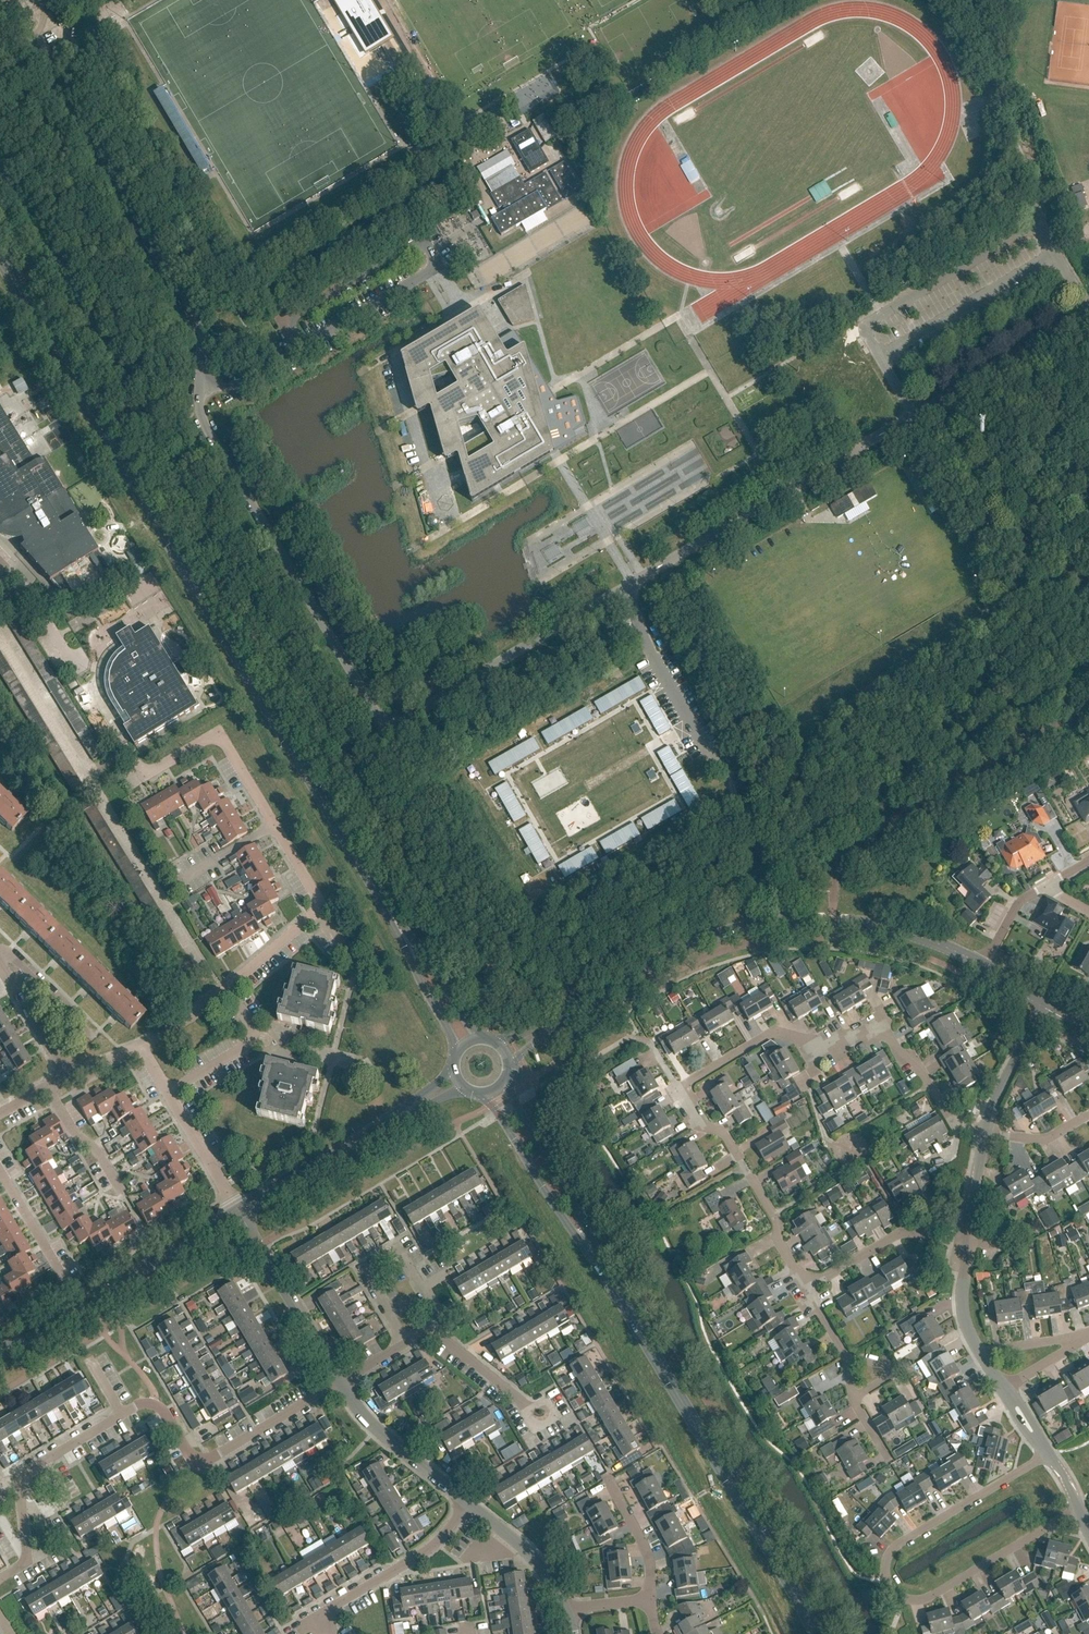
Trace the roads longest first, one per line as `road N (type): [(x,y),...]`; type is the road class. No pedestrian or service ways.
road 1 (secondary): [(400,928),(0,259)]
road 2 (residential): [(141,1048),(229,989),(305,926),(319,904),(218,734),(147,776),(137,772),(2,568)]
road 3 (residential): [(624,590),(409,716),(383,720),(198,412),(199,385)]
road 4 (tertiary): [(562,1018),(680,951),(797,921),(914,937),(981,969)]
road 5 (residential): [(1080,1510),(920,1604),(903,1603),(886,1579),(895,1547),(1053,1459)]
road 6 (residential): [(199,385),(198,325),(7,4)]
road 7 (secondary): [(814,1633),(603,1265)]
road 8 (unclassified): [(739,817),(782,784),(852,693),(965,632),(1046,554)]
road 9 (residential): [(43,1461),(149,1403),(165,1411),(192,1459),(203,1462),(341,1384)]
road 10 (residential): [(934,406),(624,590)]
road 11 (residential): [(959,1131),(881,1025),(826,1050),(773,1034),(677,1089)]
road 12 (tertiary): [(0,1357),(237,1211)]
road 13 (tertiary): [(237,1211),(462,1085)]
road 14 (residential): [(739,817),(719,752),(624,590)]
road 15 (residential): [(677,1089),(700,1127),(726,1133),(806,1288)]
road 16 (residential): [(406,1343),(361,1266),(393,1248),(435,1311),(435,1332)]
road 17 (secondary): [(481,1095),(580,1243),(603,1265)]
road 18 (secondary): [(603,1265),(508,1082)]
road 19 (residential): [(341,1384),(237,1211)]
road 20 (unclassified): [(291,353),(299,309),(409,245),(434,248)]
road 21 (residential): [(237,1211),(141,1048)]
road 22 (unclassified): [(1046,554),(985,493),(934,406)]
road 23 (unclassified): [(291,353),(426,272),(434,248)]
road 24 (residential): [(325,1616),(429,1549),(467,1504)]
road 25 (residential): [(1088,313),(934,406)]
road 26 (residential): [(467,1504),(379,1434),(341,1384)]
road 27 (residential): [(806,1288),(904,1234),(966,1247)]
road 28 (residential): [(569,1609),(519,1547),(467,1504)]
road 29 (residential): [(983,1135),(1040,1002)]
road 30 (residential): [(0,1580),(27,1559),(21,1476),(43,1461)]
road 31 (secondary): [(485,1037),(466,1023),(400,928)]
road 32 (secondary): [(400,928),(459,1051)]
road 33 (residential): [(435,1332),(539,1415)]
road 34 (residential): [(66,1076),(0,962)]
road 35 (residential): [(0,1172),(64,1278)]
road 36 (residential): [(46,1087),(76,1136),(101,1156),(114,1186)]

